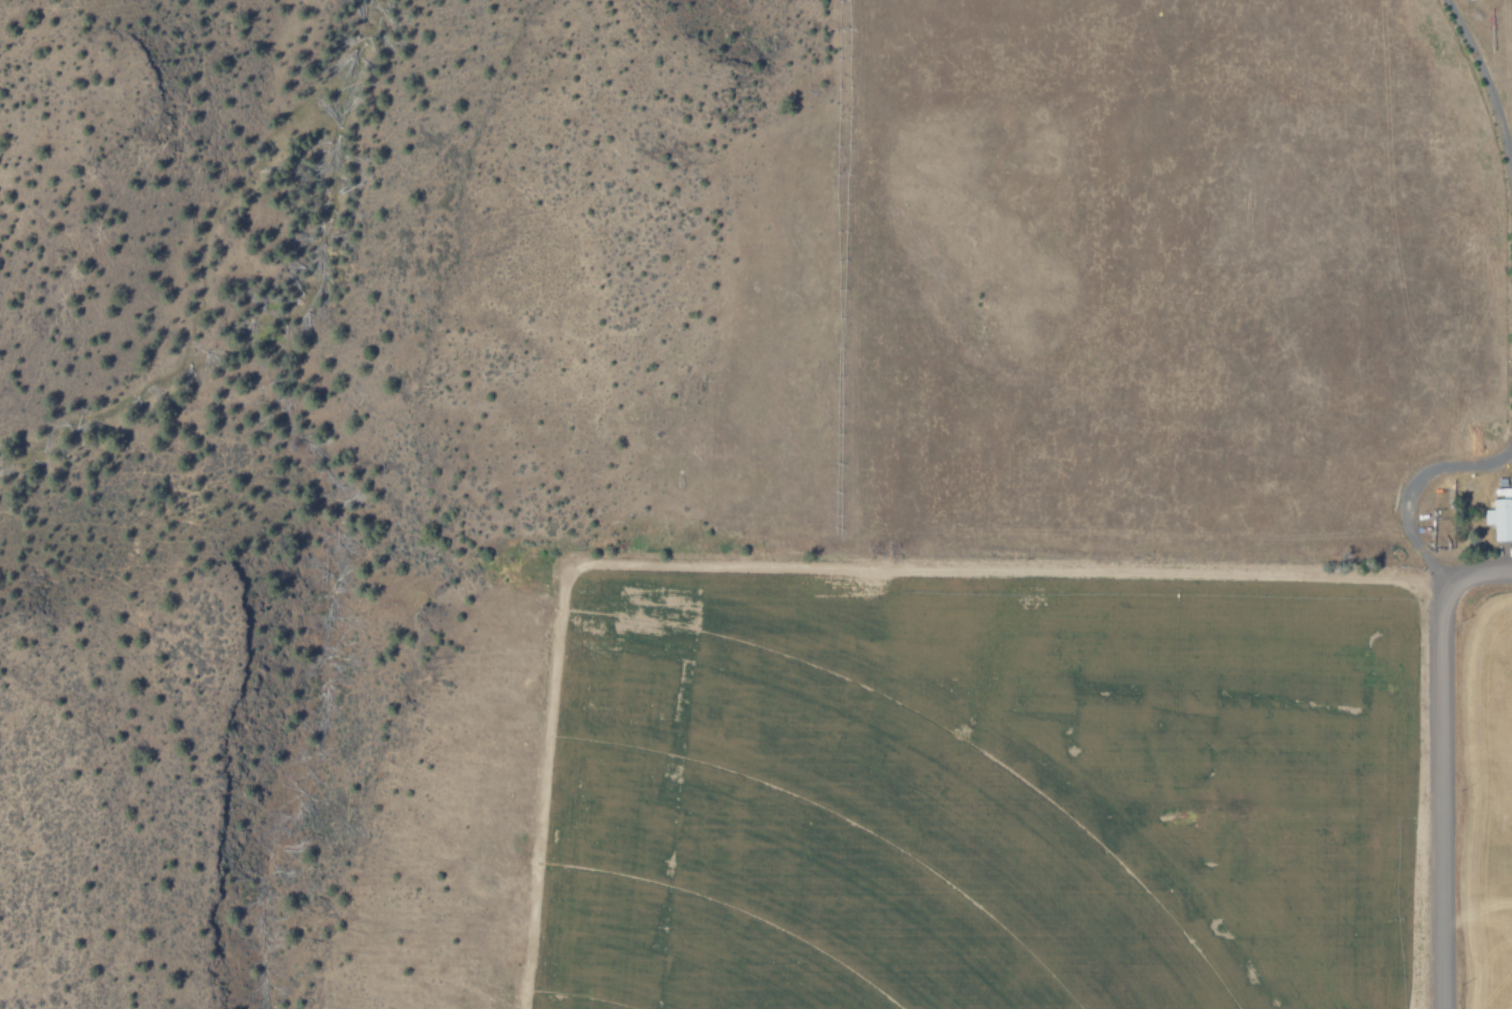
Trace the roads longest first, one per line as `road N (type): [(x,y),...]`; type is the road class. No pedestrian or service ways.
road 1 (residential): [(1440,1008),(1439,648),(1442,601),(1456,581)]
road 2 (track): [(1446,588),(1407,528),(1408,492),(1425,471),(1485,463),(1511,446)]
road 3 (track): [(1511,189),(1495,108),(1446,0)]

